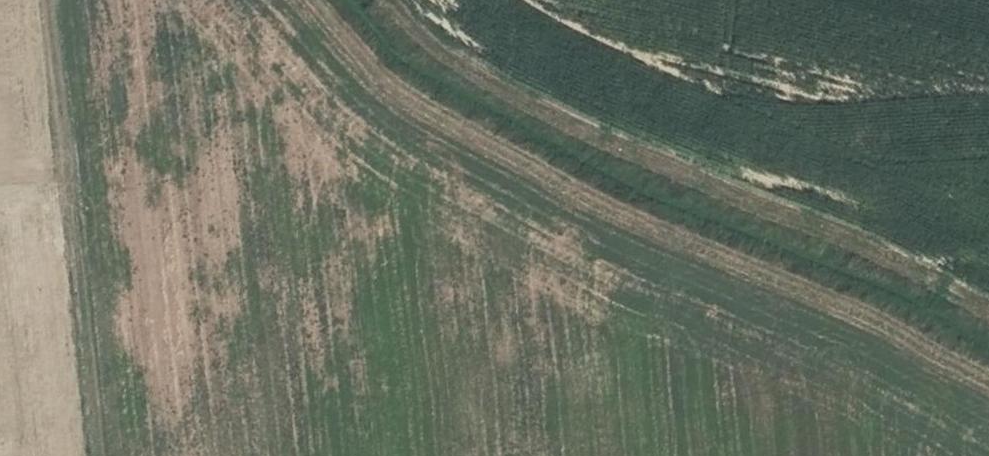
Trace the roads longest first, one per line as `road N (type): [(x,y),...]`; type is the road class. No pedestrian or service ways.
road 1 (track): [(47,0),(100,455)]

